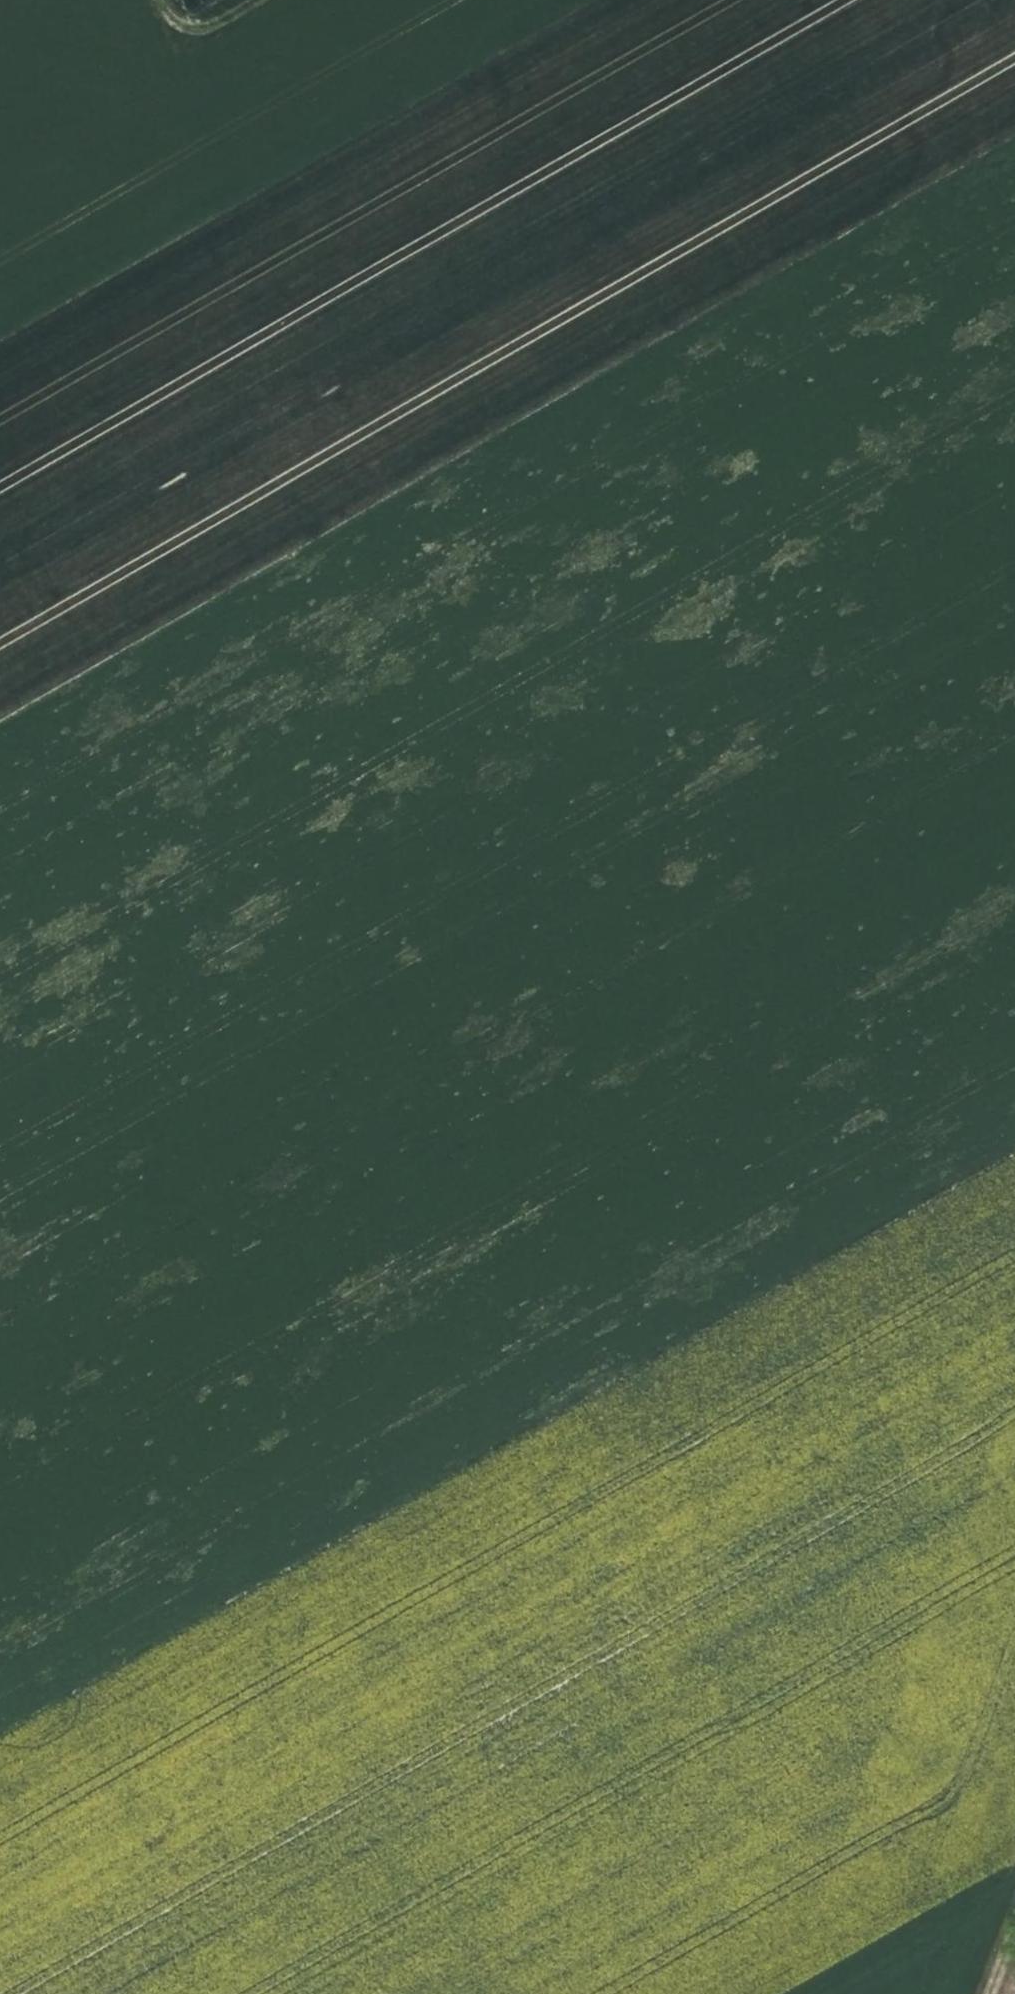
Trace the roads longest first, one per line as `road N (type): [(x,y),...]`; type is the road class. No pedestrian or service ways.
road 1 (track): [(0,322),(561,0)]

